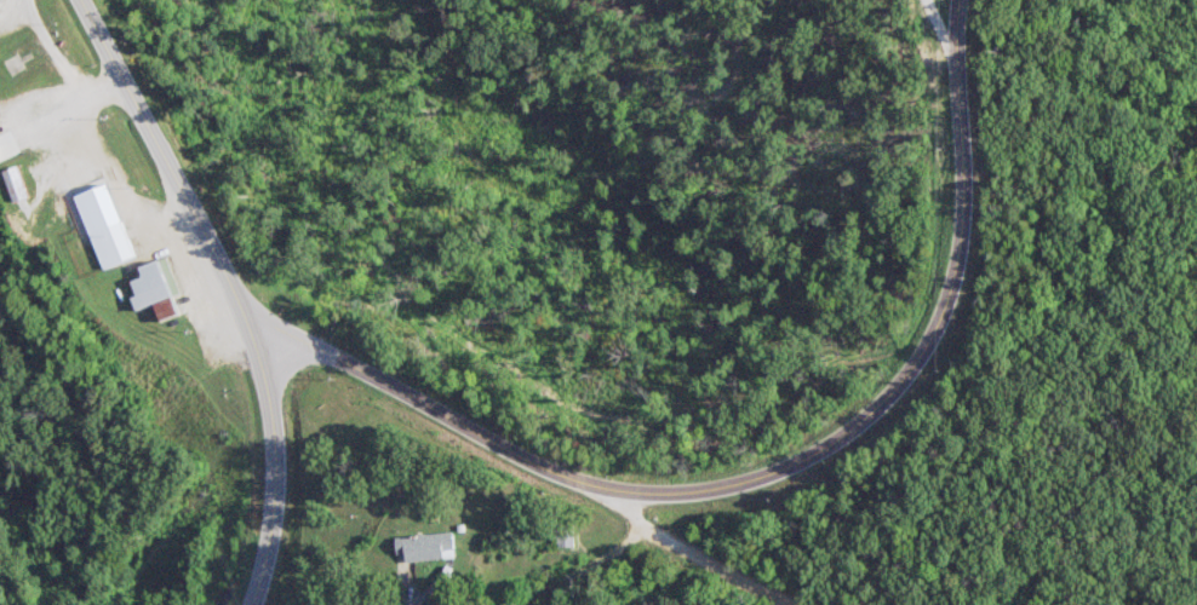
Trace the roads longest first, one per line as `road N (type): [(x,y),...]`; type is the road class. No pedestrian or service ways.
road 1 (secondary): [(967,0),(963,41),(976,160),(968,288),(922,373),(840,438),(706,499),(634,494),(520,450),(309,346),(252,342)]
road 2 (secondary): [(252,342),(81,0)]
road 3 (secondary): [(247,604),(269,525),(270,457),(252,342)]
road 4 (residential): [(795,604),(672,547),(634,494)]

